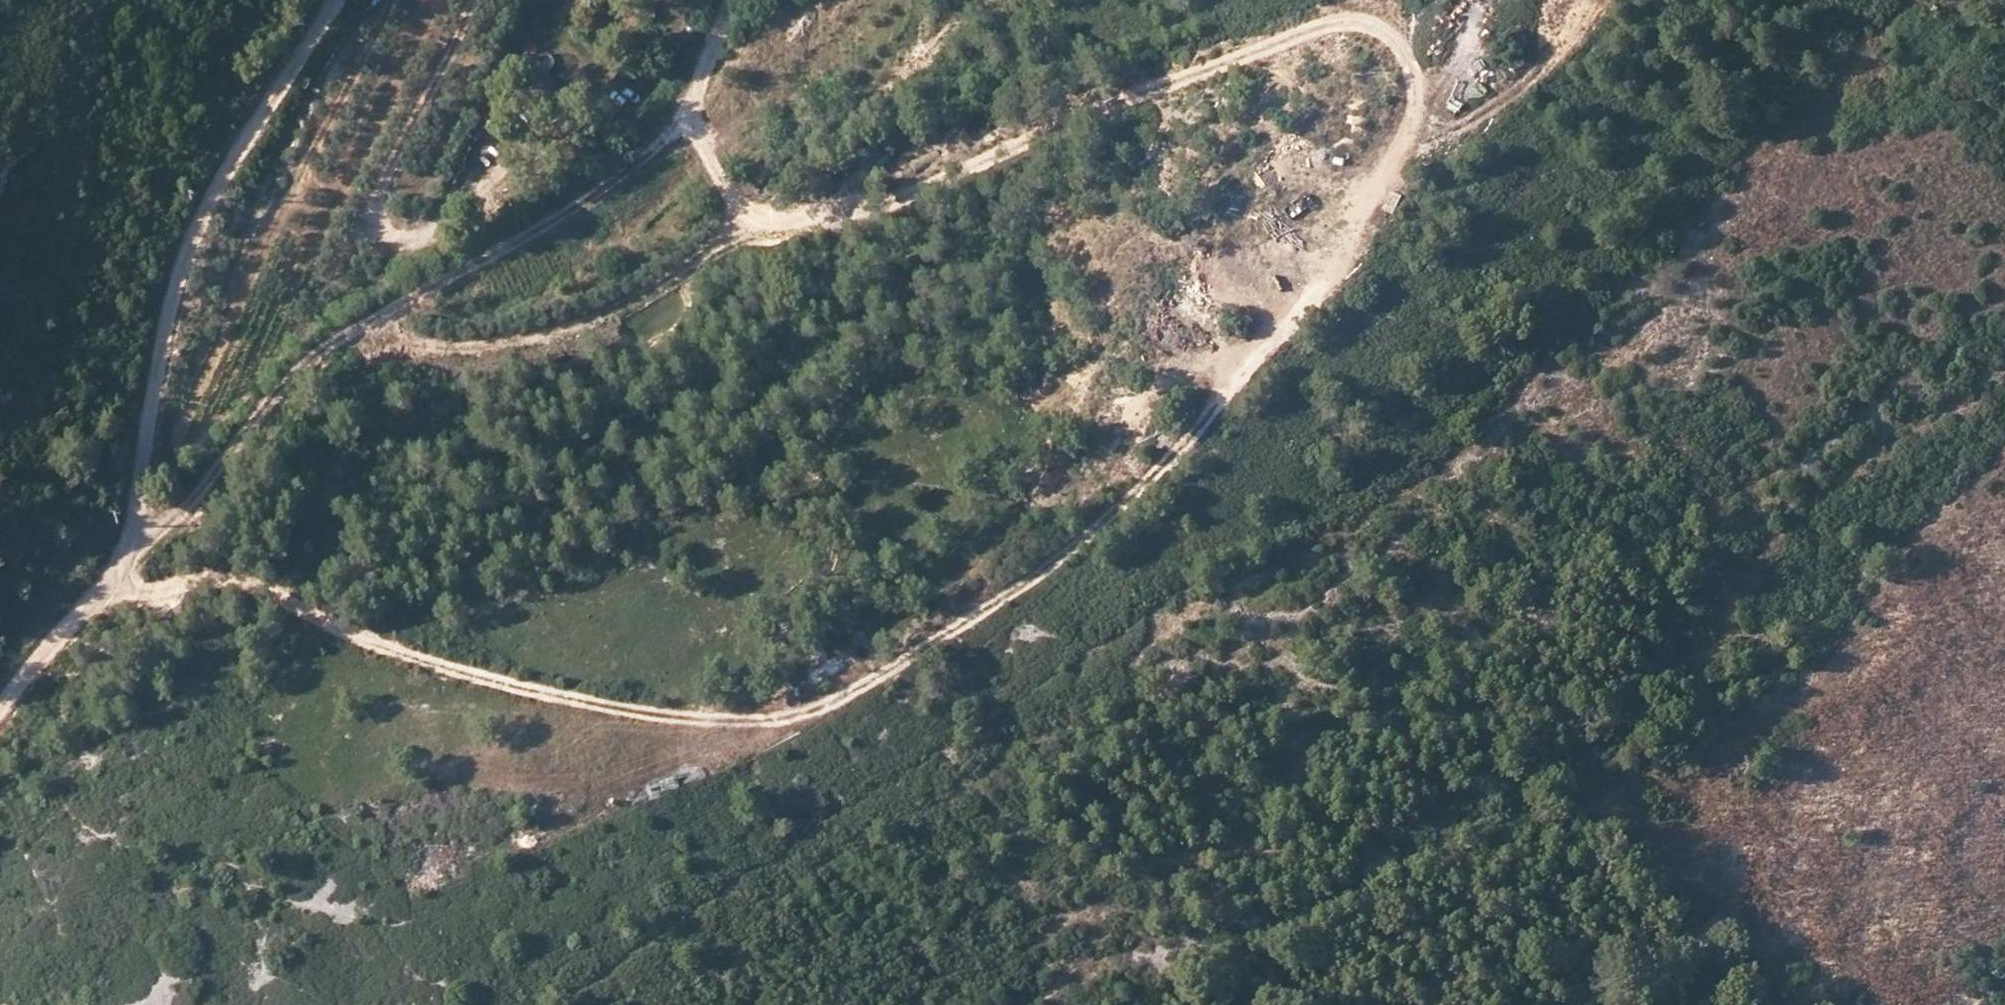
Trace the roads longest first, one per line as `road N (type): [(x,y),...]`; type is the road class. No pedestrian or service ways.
road 1 (track): [(725,0),(694,99),(720,175),(768,223),(887,192),(1099,103),(1337,18),(1385,32),(1409,81),(1388,160),(1319,282),(1196,436),(1055,571),(824,703),(728,723),(565,706),(467,684),(243,591),(97,597)]
road 2 (track): [(343,0),(280,80),(214,193),(172,308),(128,560),(0,712)]

